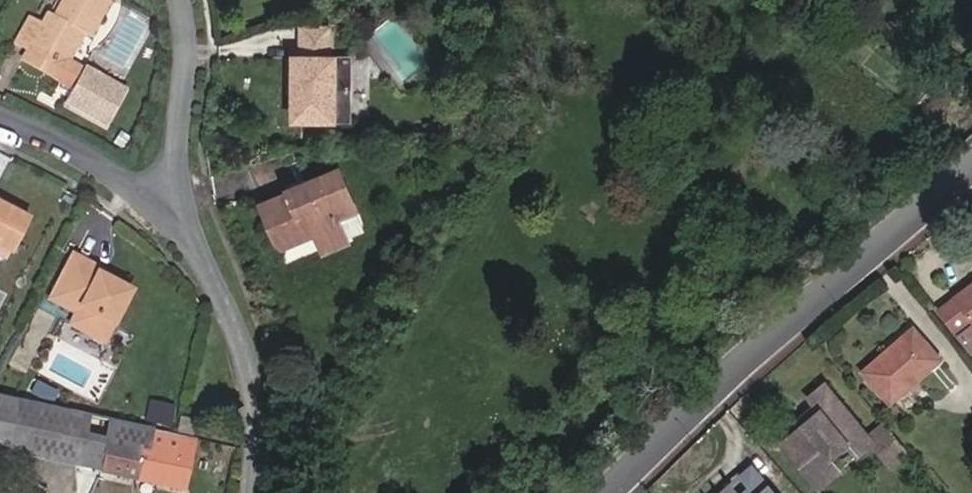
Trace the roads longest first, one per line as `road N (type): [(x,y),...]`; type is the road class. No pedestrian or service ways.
road 1 (residential): [(616,492),(971,176)]
road 2 (residential): [(181,220),(251,387),(247,492)]
road 3 (residential): [(181,220),(59,141),(0,118)]
road 4 (residential): [(170,0),(183,54),(175,167)]

